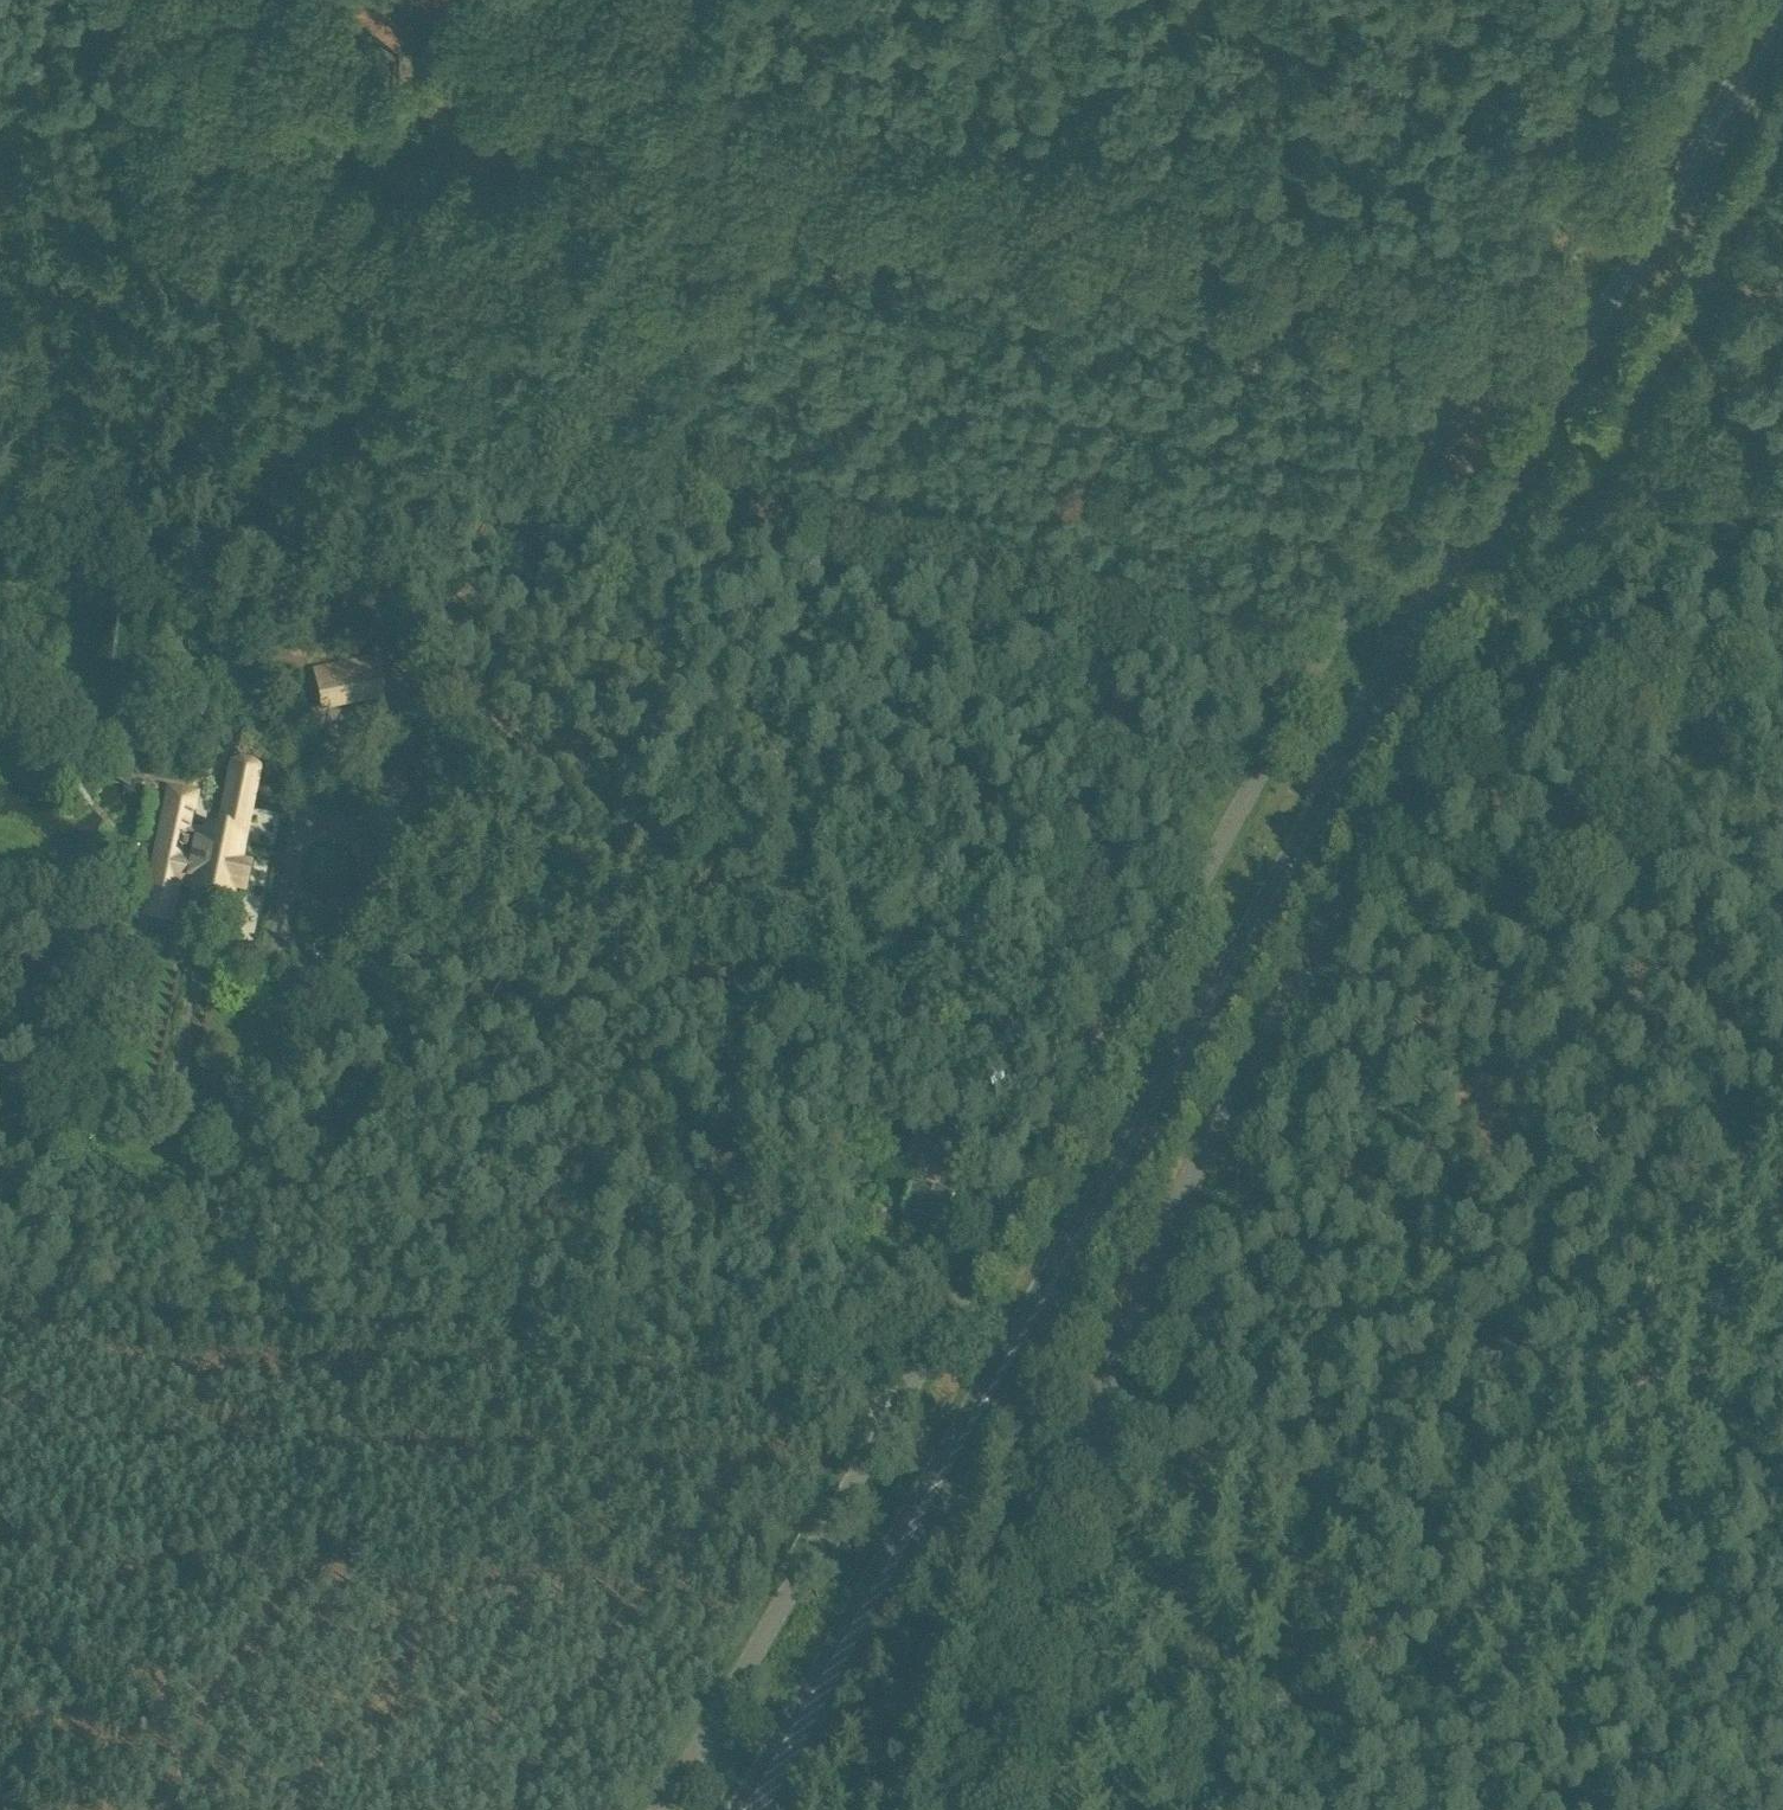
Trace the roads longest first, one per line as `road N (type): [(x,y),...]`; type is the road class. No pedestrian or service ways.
road 1 (unclassified): [(658,1809),(721,1714),(1202,871),(1660,0)]
road 2 (unclassified): [(998,1809),(1066,1506),(1157,1256),(1268,1026),(1782,125)]
road 3 (primary): [(1009,1349),(1782,14)]
road 4 (track): [(891,1408),(745,1363),(254,1329),(0,1299)]
road 5 (track): [(1089,1059),(839,1002),(381,872)]
road 6 (primary): [(1009,1349),(892,1531),(732,1809)]
road 7 (primary): [(775,1809),(1009,1349)]

